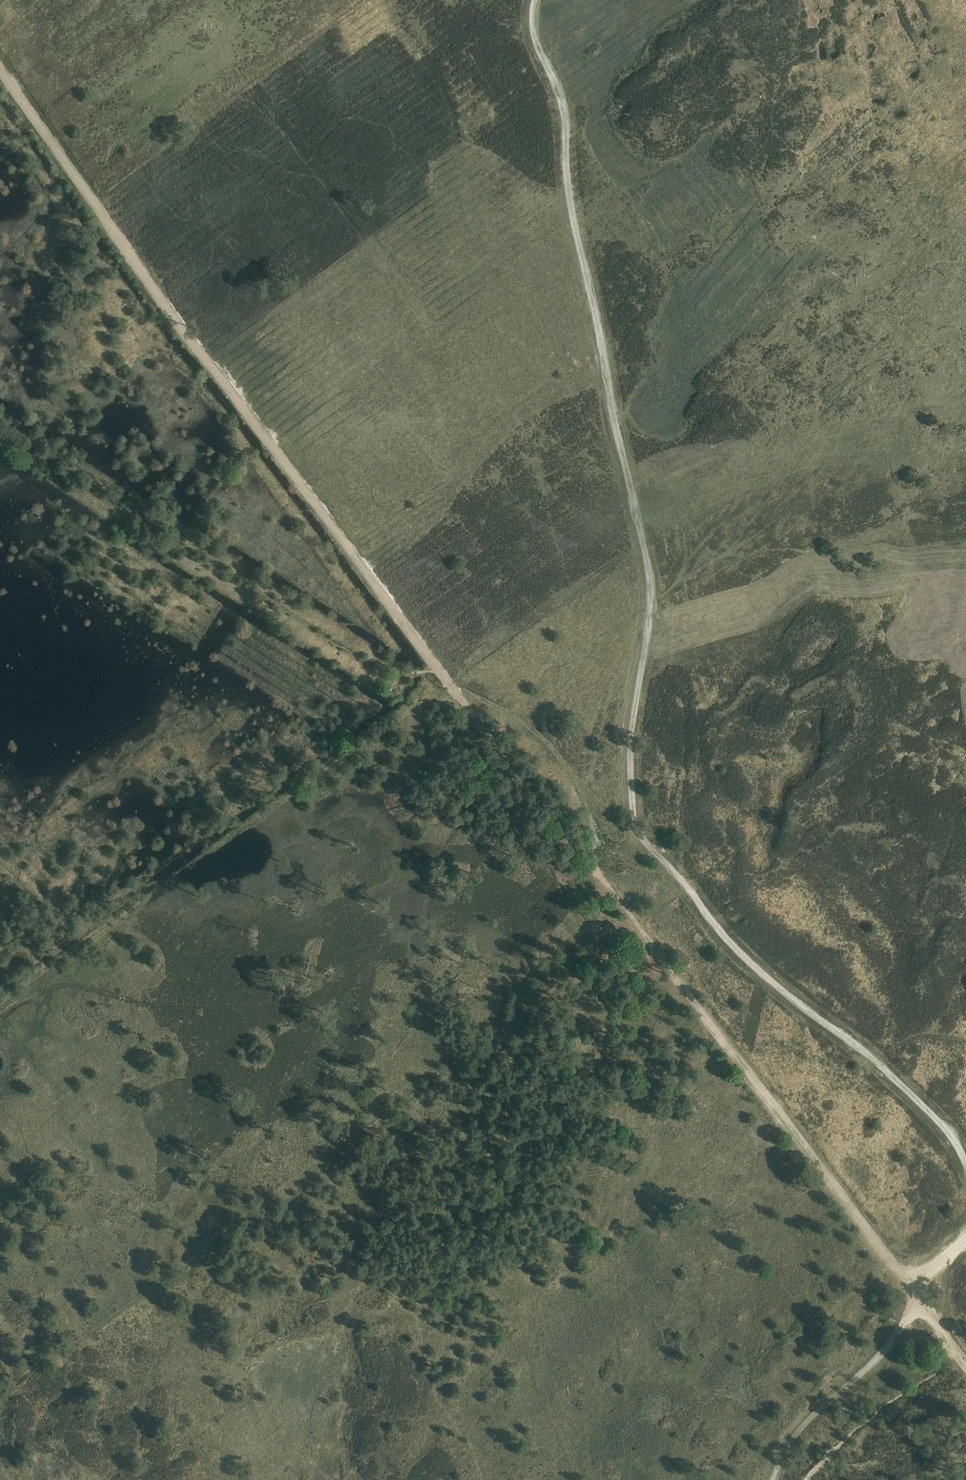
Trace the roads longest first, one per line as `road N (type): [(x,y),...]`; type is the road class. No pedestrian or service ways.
road 1 (track): [(543,0),(536,31),(565,104),(571,204),(653,587),(635,711),(637,827),(746,961),(876,1063),(953,1141),(965,1168)]
road 2 (track): [(773,1479),(782,1453),(878,1360),(920,1296)]

